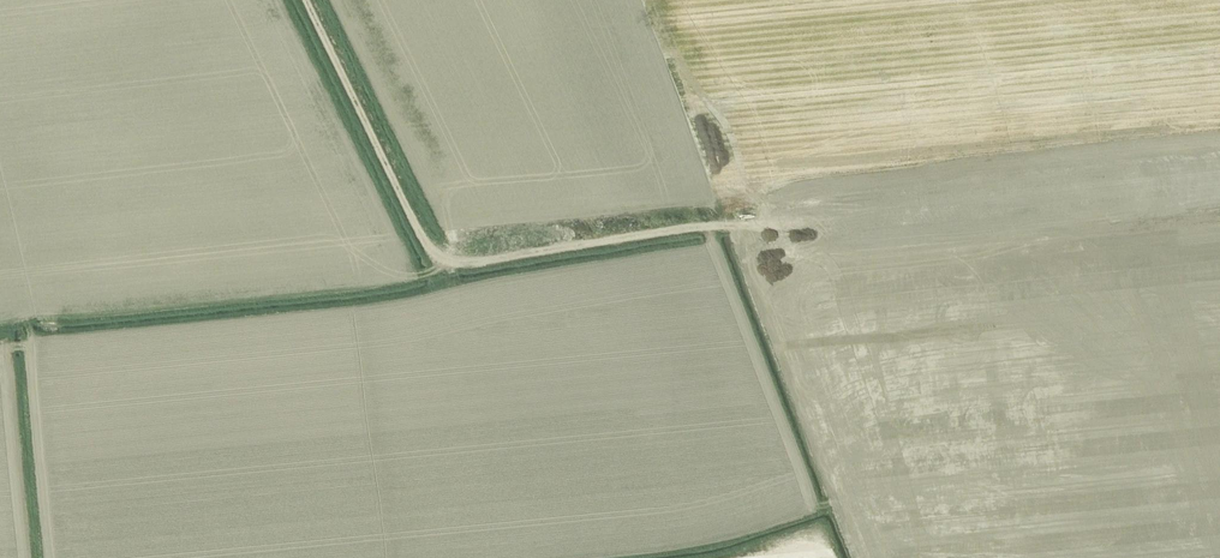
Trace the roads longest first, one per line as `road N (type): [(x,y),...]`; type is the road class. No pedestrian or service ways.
road 1 (track): [(305,0),(415,228),(450,261),(724,224),(783,225)]

